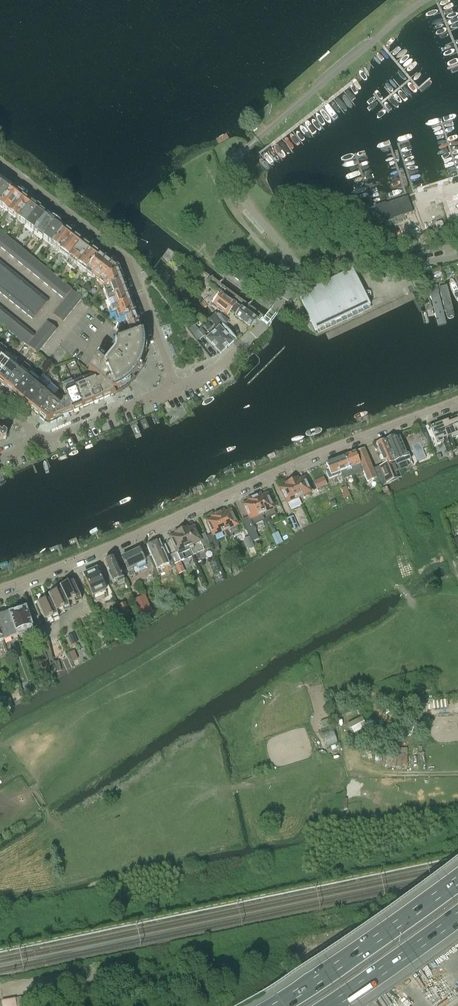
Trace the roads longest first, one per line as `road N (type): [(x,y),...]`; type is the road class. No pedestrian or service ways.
road 1 (residential): [(0,591),(457,399)]
road 2 (residential): [(0,165),(128,262),(176,387)]
road 3 (motorway): [(457,884),(276,1005)]
road 4 (unclassified): [(300,273),(335,259),(457,255)]
road 5 (unclassified): [(300,273),(246,208),(237,175),(248,145)]
road 6 (motorway): [(331,1005),(457,925)]
road 7 (residential): [(40,442),(176,387)]
road 8 (track): [(457,774),(375,774),(340,754)]

